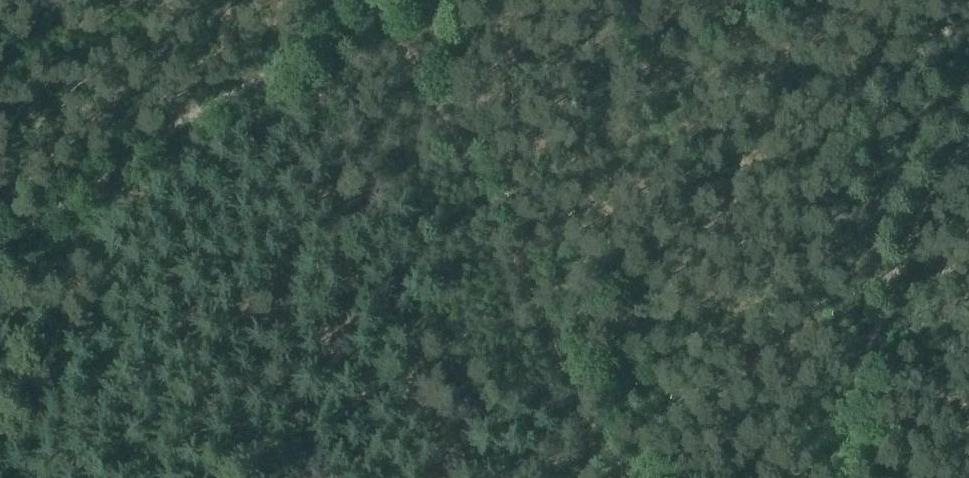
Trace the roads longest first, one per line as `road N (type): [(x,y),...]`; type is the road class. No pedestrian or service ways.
road 1 (track): [(857,477),(867,400),(918,249),(968,158)]

